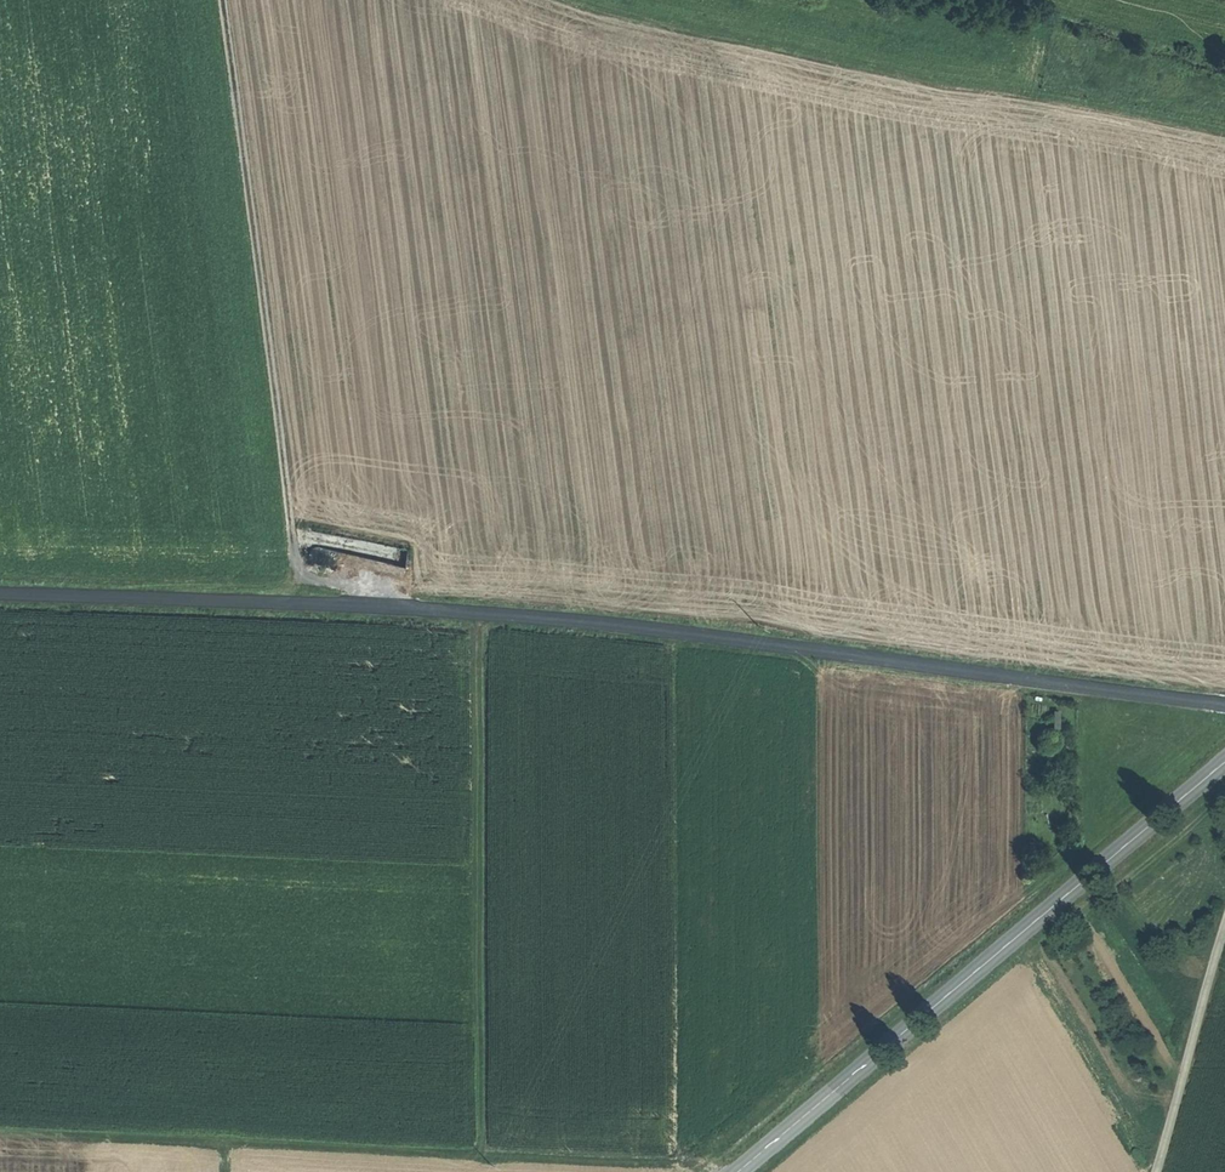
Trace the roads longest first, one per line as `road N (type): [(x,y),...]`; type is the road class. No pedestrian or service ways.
road 1 (tertiary): [(1224,705),(662,630),(411,609),(0,595)]
road 2 (track): [(0,1138),(740,1170)]
road 3 (track): [(411,609),(369,588),(314,579),(294,562),(218,0)]
road 4 (track): [(1224,130),(887,79),(587,16),(546,0)]
road 5 (secondary): [(738,1171),(1224,760)]
road 6 (track): [(478,1155),(475,614)]
road 7 (track): [(1155,1171),(1224,933)]

